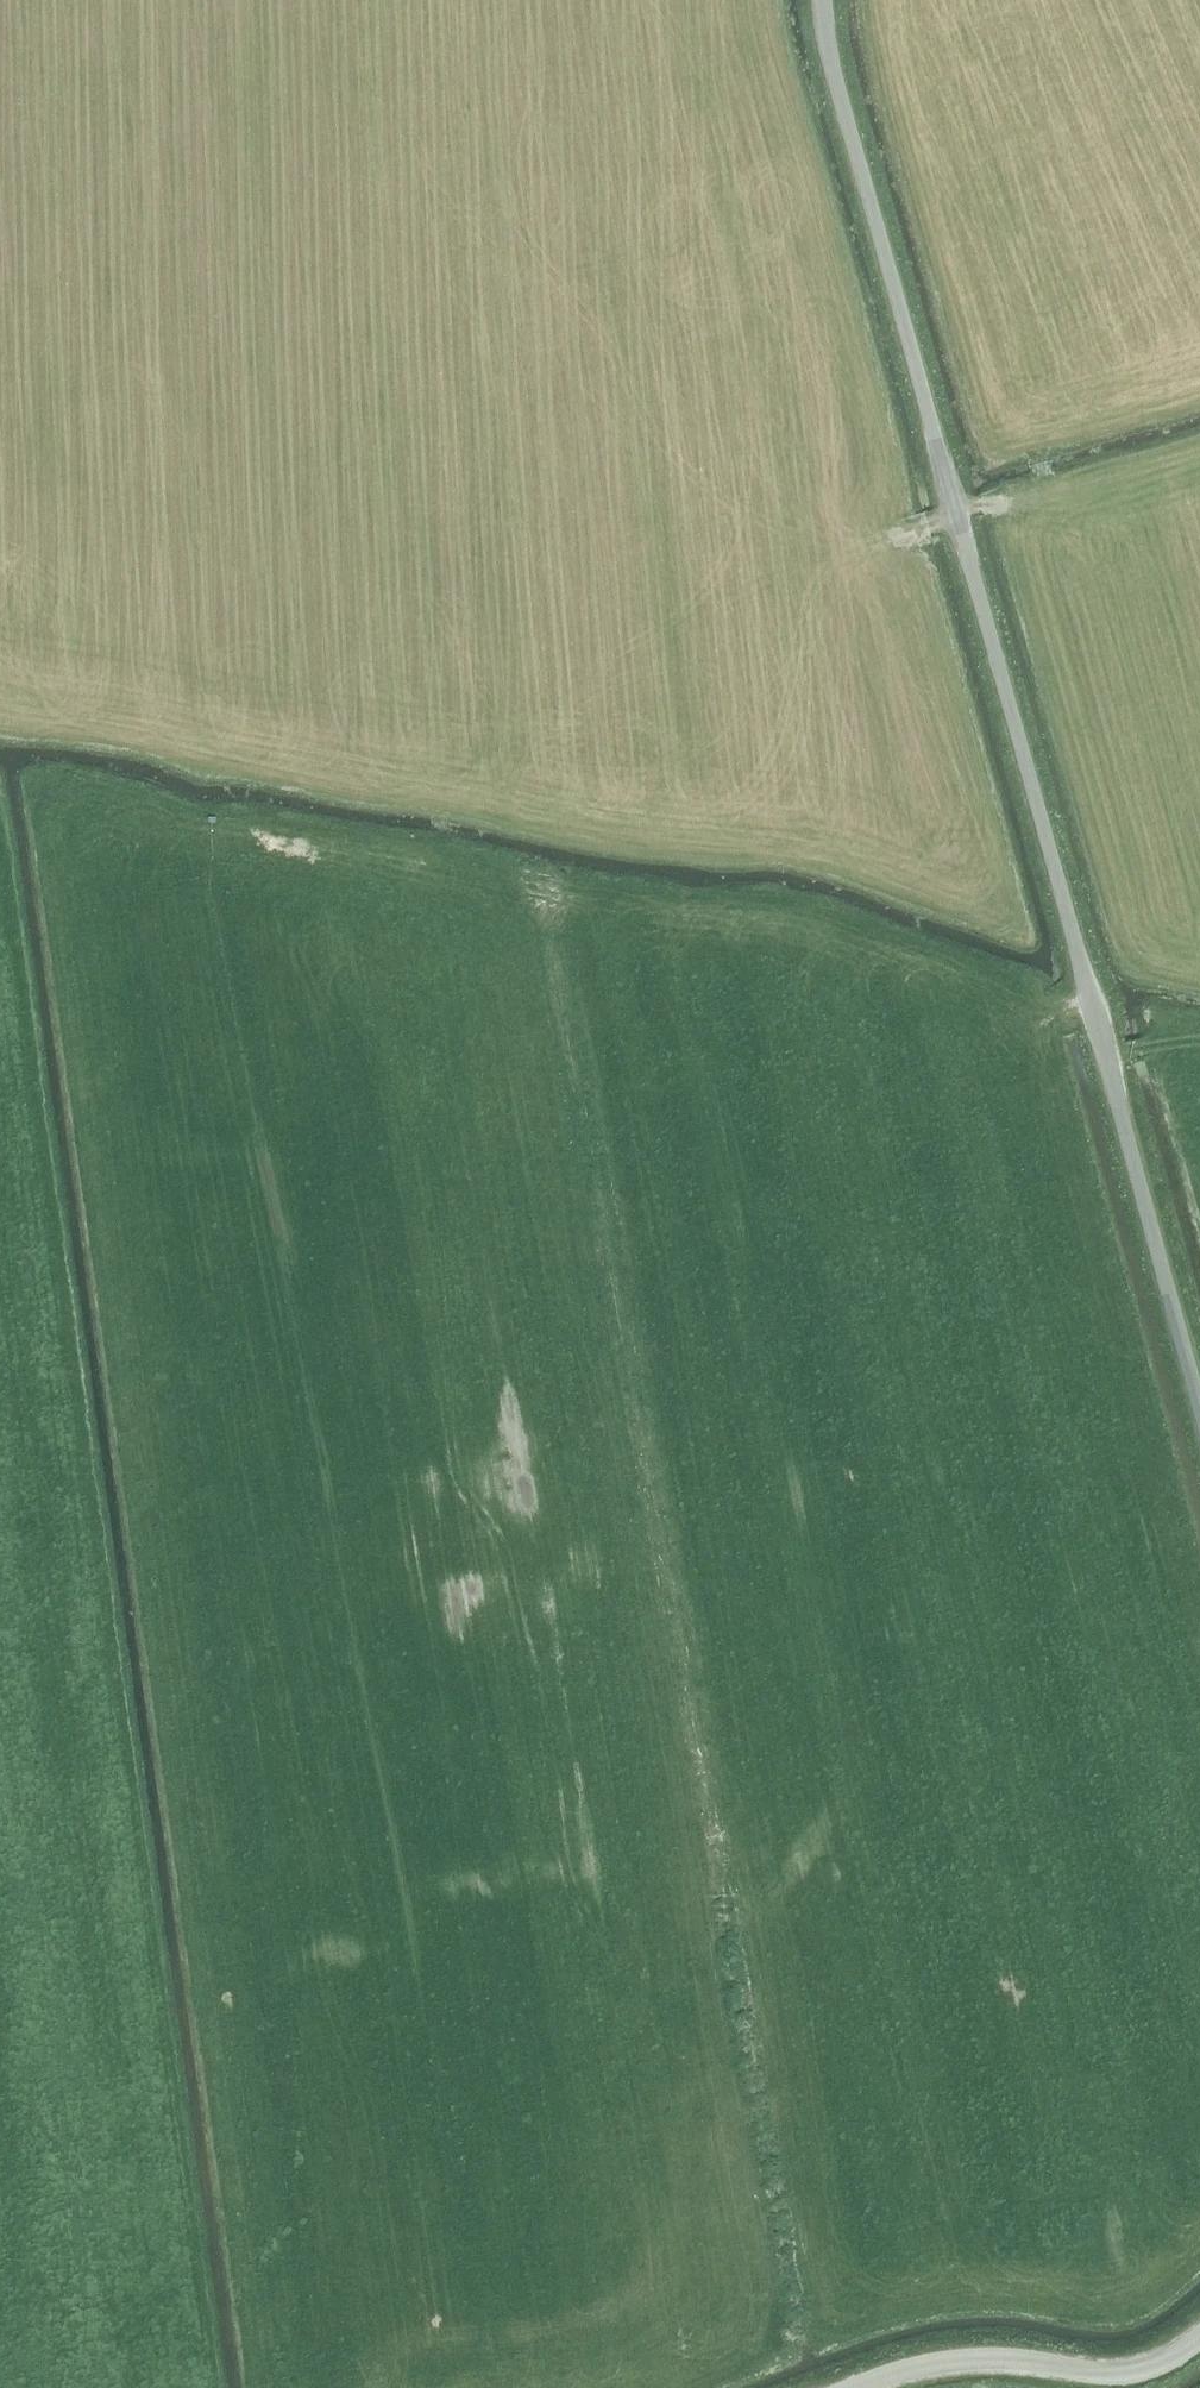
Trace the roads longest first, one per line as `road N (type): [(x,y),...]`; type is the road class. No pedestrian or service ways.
road 1 (unclassified): [(1199,1405),(825,44),(822,0)]
road 2 (unclassified): [(1199,2331),(1165,2360),(1132,2371),(1006,2358),(929,2361),(847,2387)]

